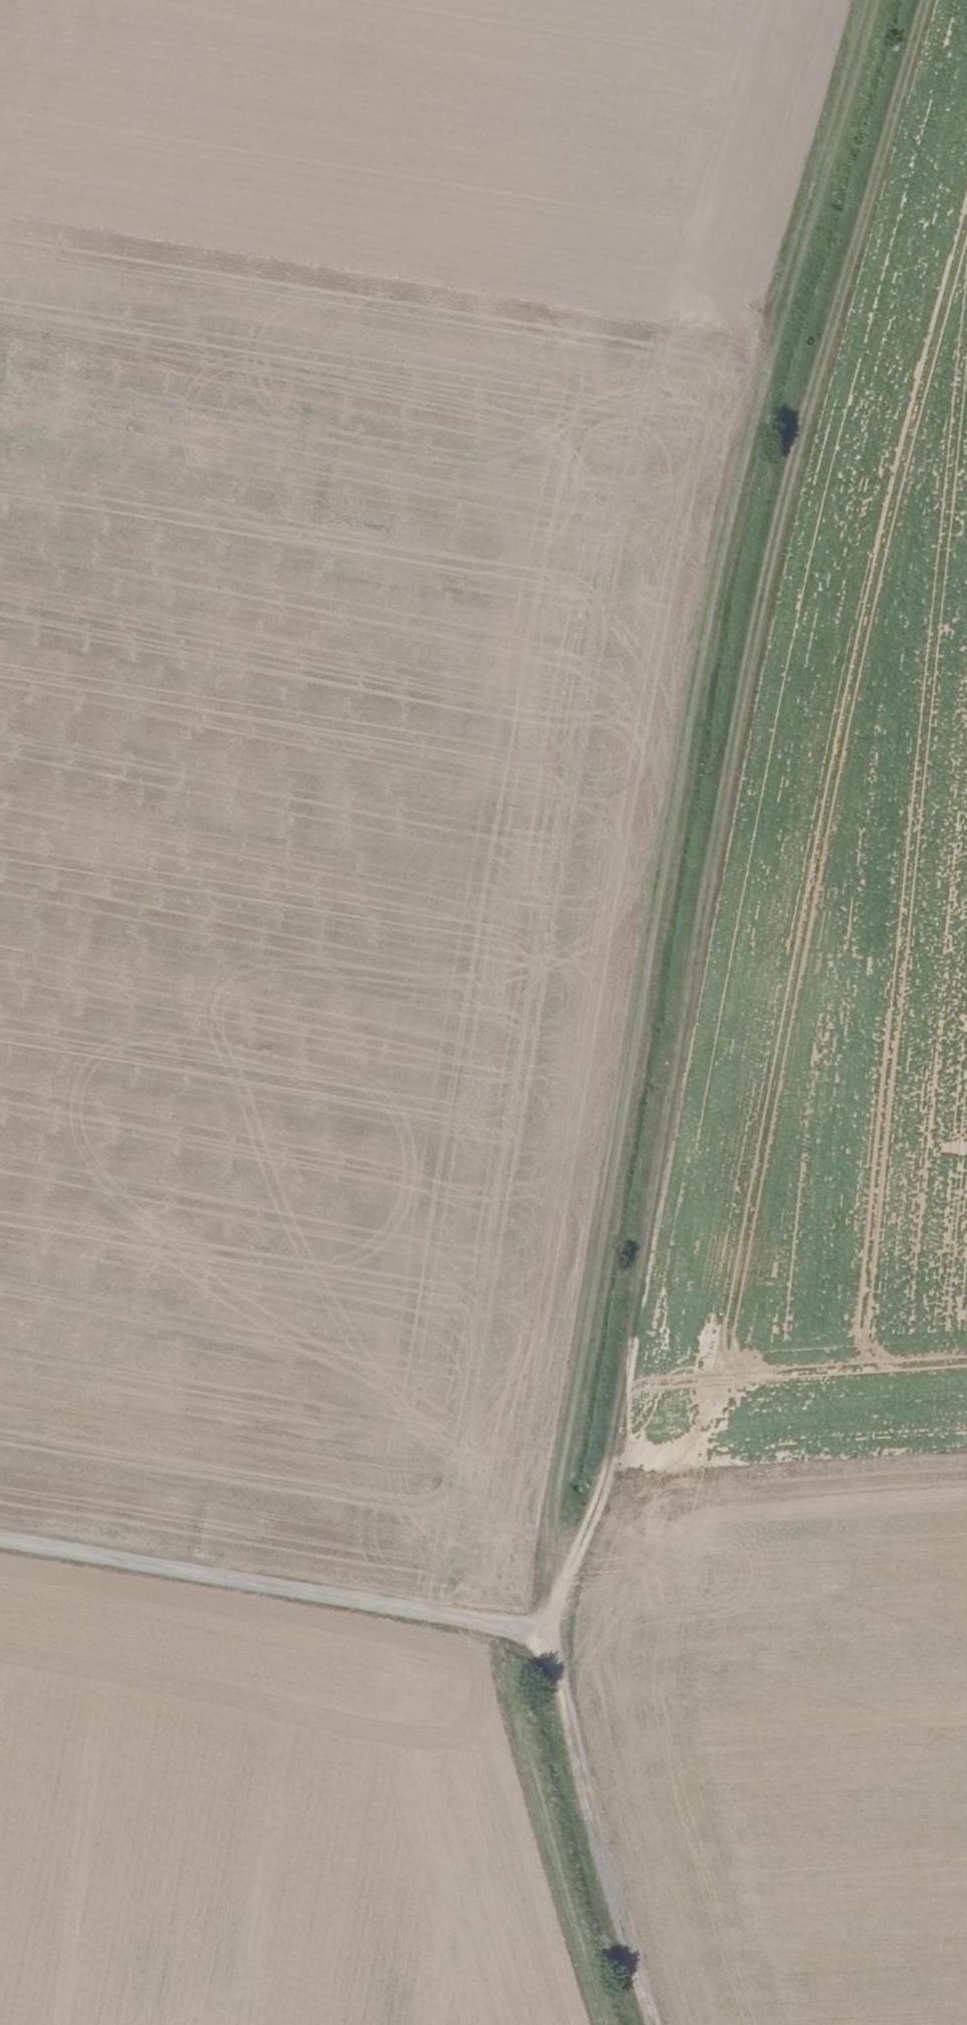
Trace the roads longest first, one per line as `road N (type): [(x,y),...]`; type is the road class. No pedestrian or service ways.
road 1 (track): [(538,1644),(610,1461),(809,417),(933,0)]
road 2 (track): [(0,1544),(496,1625),(538,1644),(565,1677),(662,2024)]

